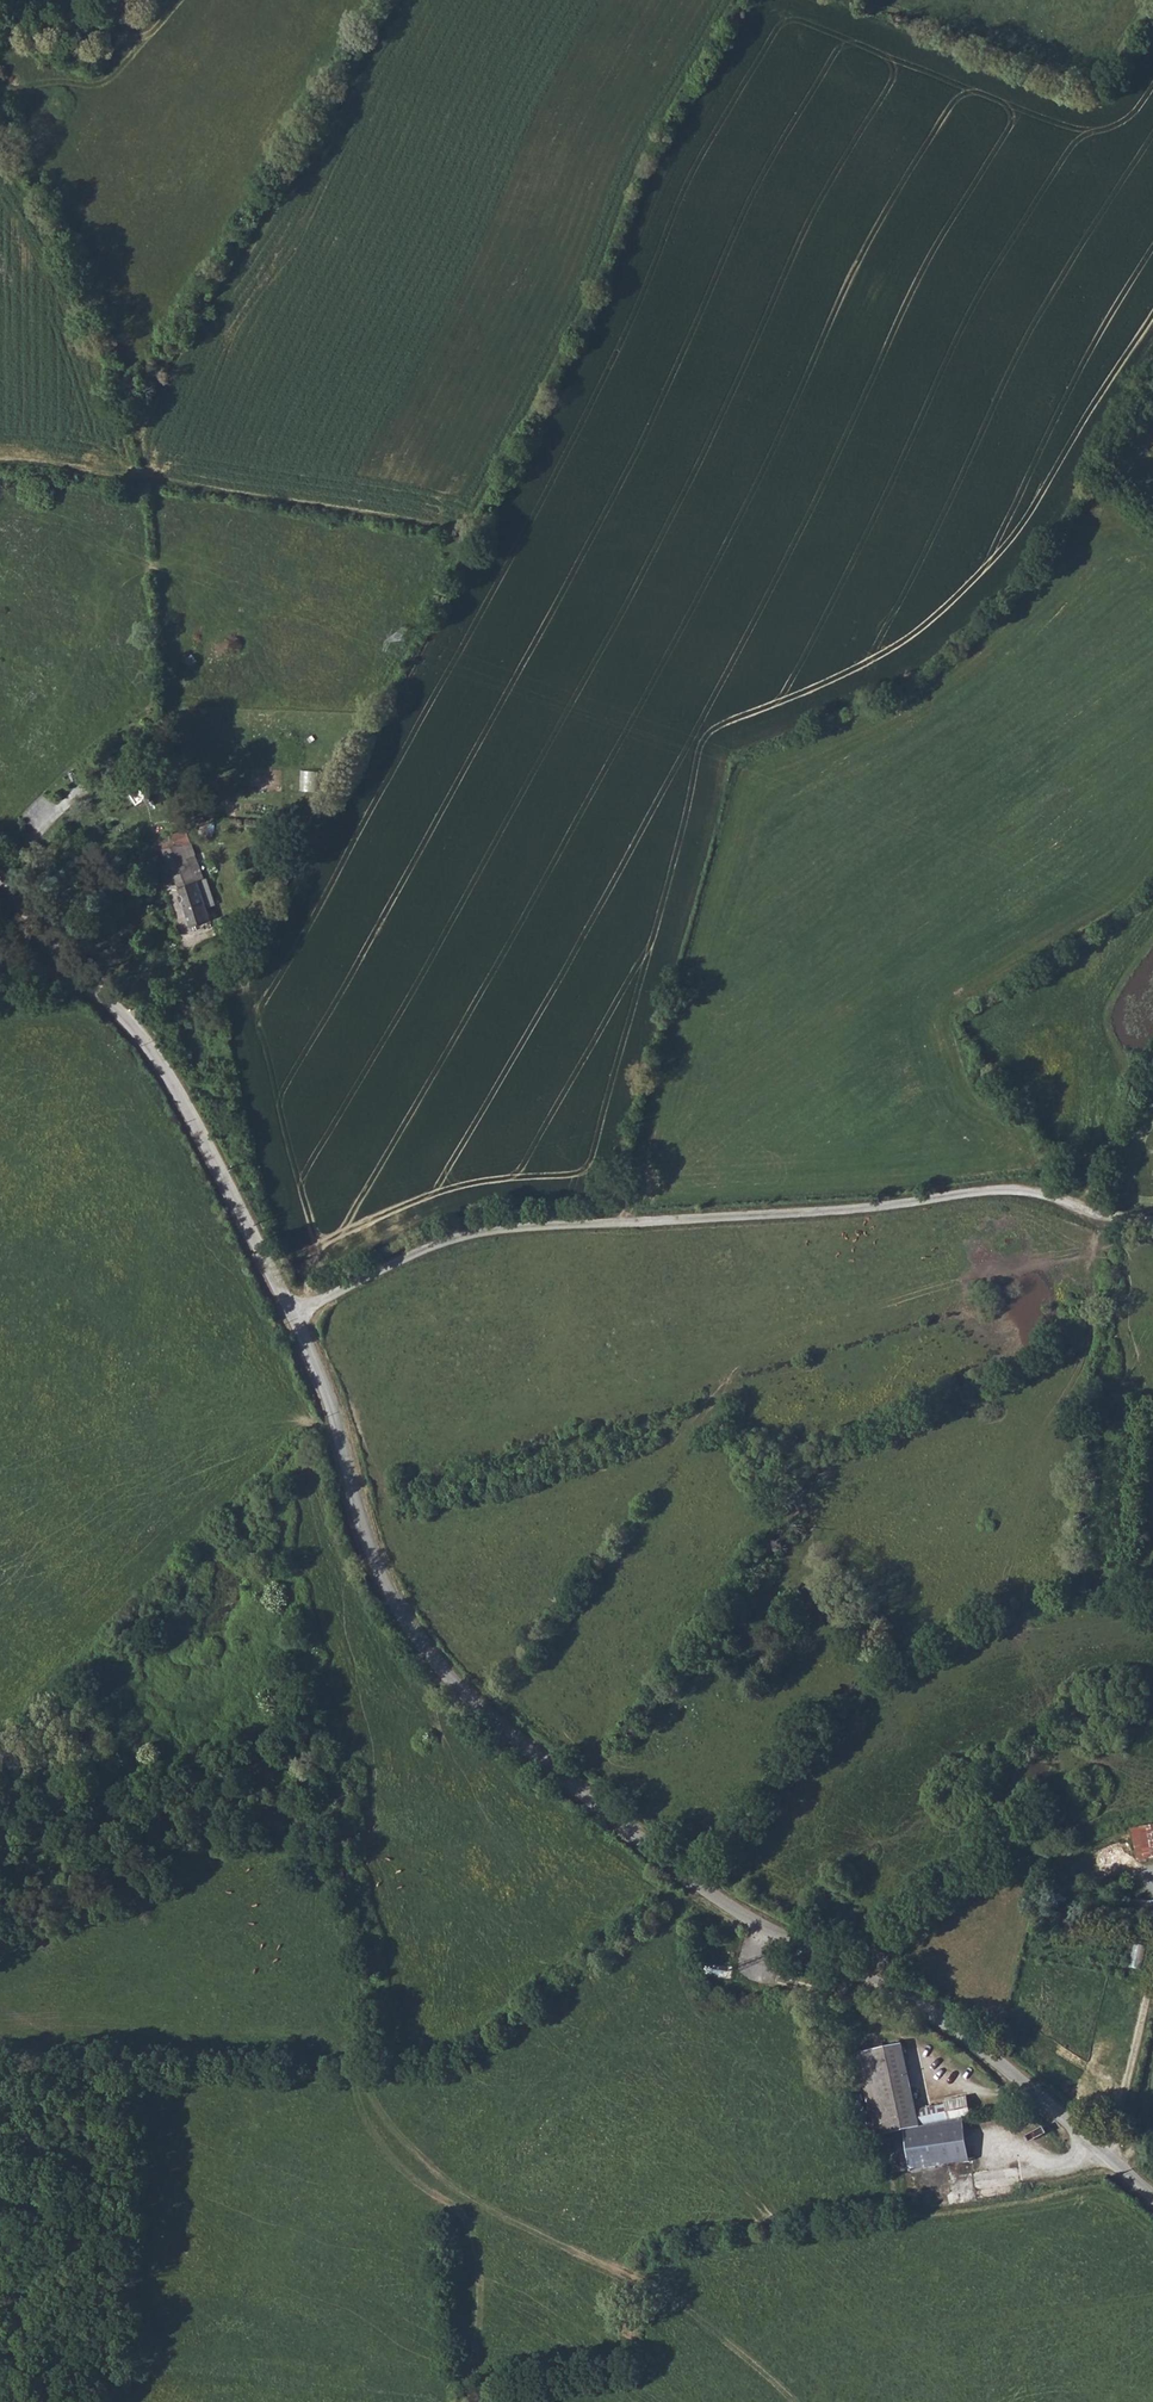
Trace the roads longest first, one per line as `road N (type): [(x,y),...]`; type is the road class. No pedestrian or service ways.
road 1 (tertiary): [(1152,2190),(921,2005),(729,1908),(444,1678),(391,1600),(292,1317)]
road 2 (track): [(727,0),(472,528),(133,475)]
road 3 (unclassified): [(292,1317),(430,1249),(498,1228),(812,1213),(988,1191),(1152,1217)]
road 4 (tertiary): [(292,1317),(192,1113),(147,1040),(55,956),(0,871)]

